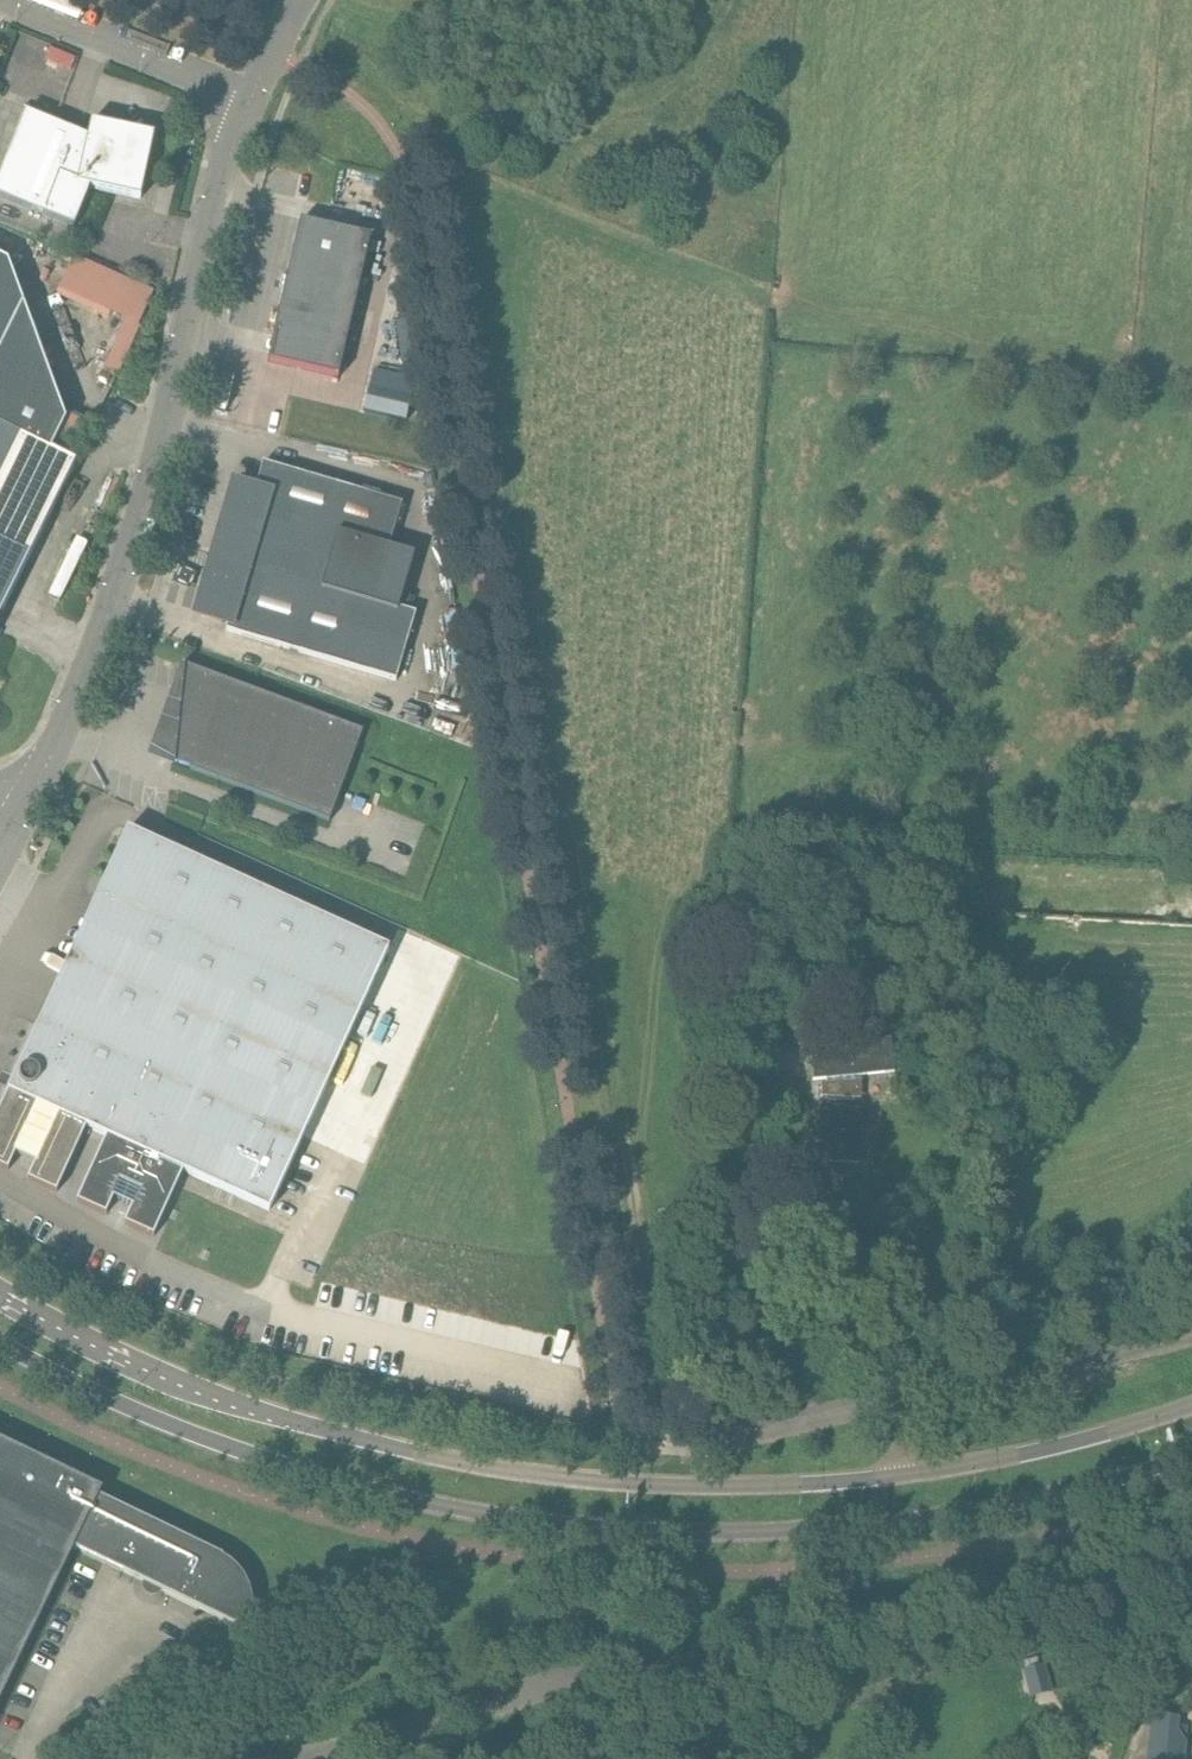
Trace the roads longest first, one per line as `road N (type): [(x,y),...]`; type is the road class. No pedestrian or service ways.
road 1 (secondary): [(1191,1406),(1006,1461),(898,1479),(742,1486),(565,1478),(407,1450),(264,1410),(112,1347),(0,1287)]
road 2 (secondary): [(0,1343),(160,1421),(317,1476),(482,1514),(609,1529),(878,1525),(1050,1497),(1191,1457)]
road 3 (unclassified): [(26,827),(71,733),(145,534),(233,176),(260,102)]
road 4 (unclassified): [(302,1758),(593,1677)]
road 5 (unclassified): [(11,0),(260,102)]

